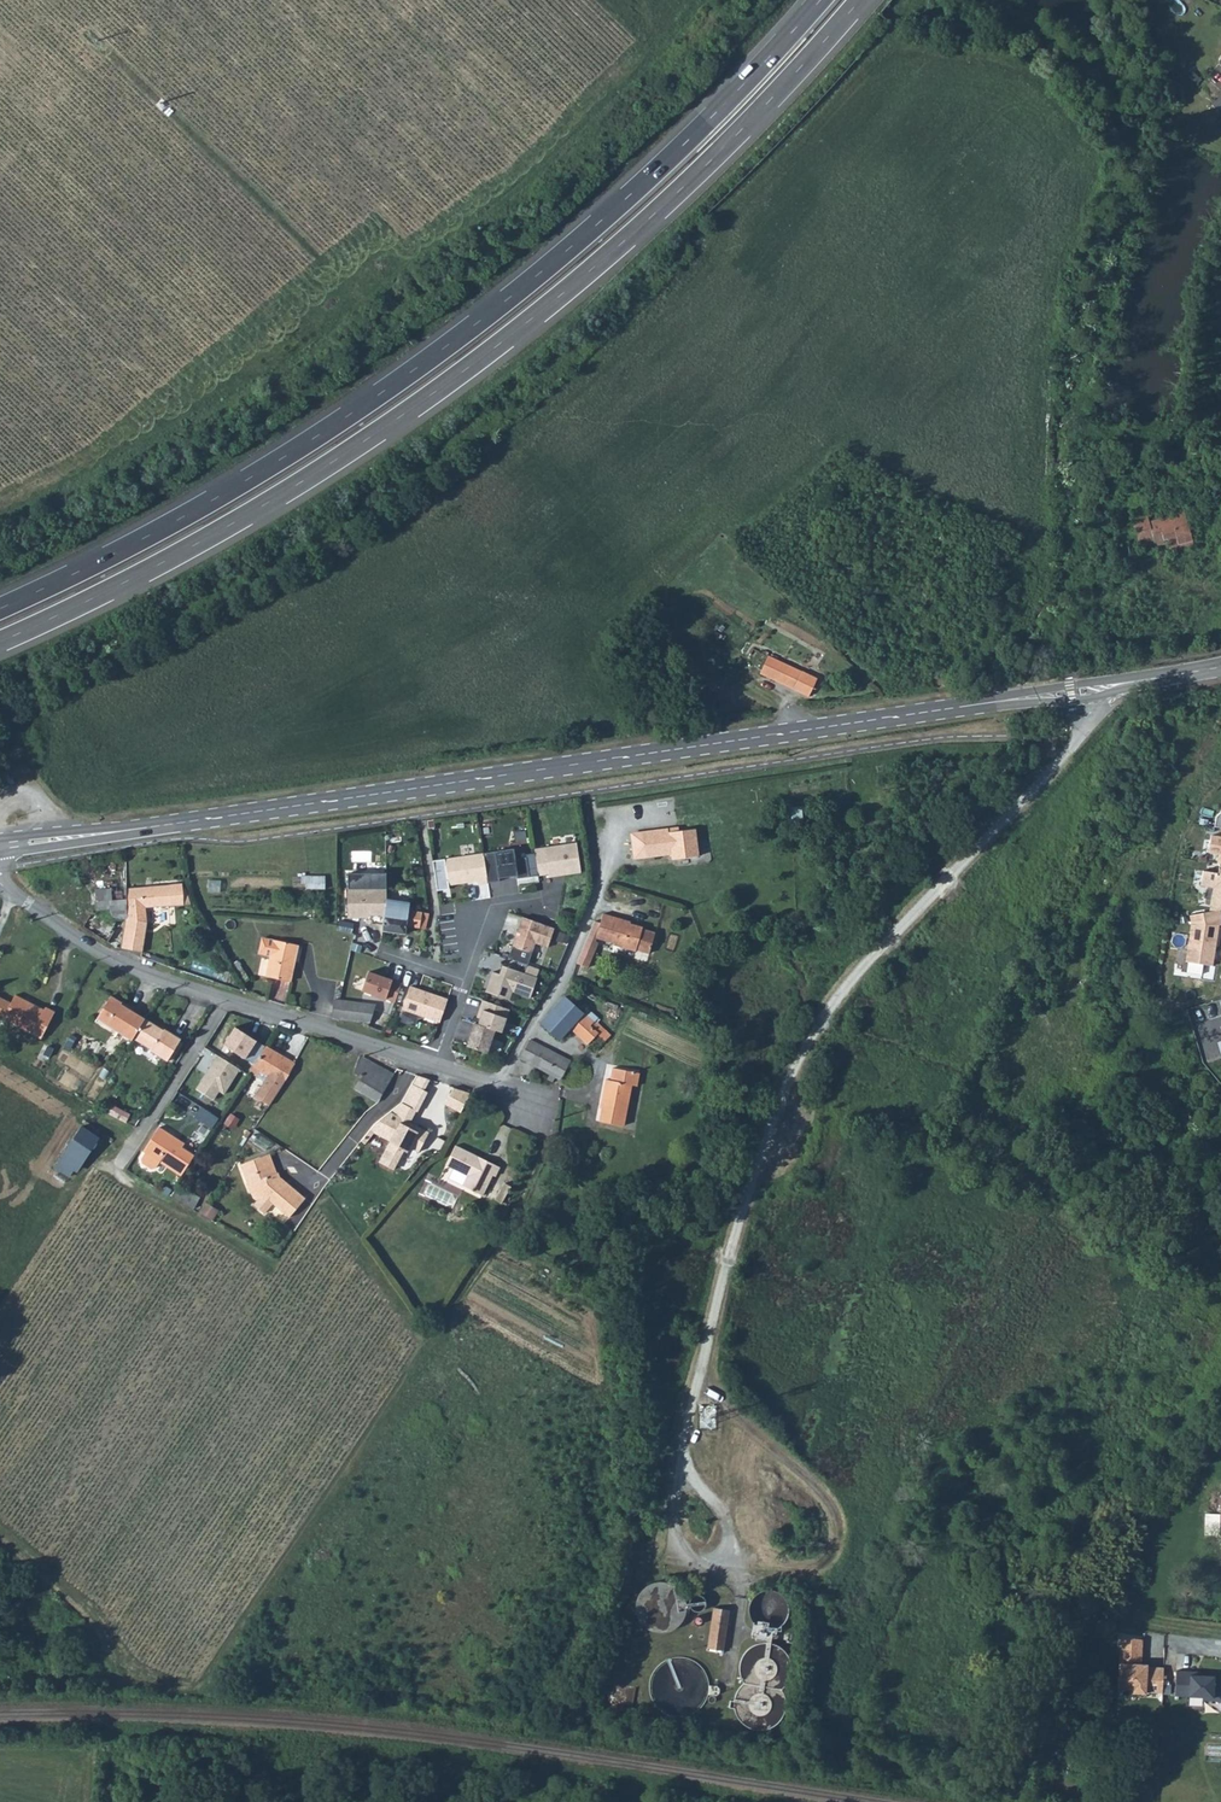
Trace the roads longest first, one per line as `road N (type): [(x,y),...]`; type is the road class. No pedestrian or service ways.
road 1 (secondary): [(1220,667),(0,848)]
road 2 (trunk): [(0,641),(226,526),(457,375),(676,192),(859,0)]
road 3 (trunk): [(820,0),(669,159),(467,330),(209,499),(0,604)]
road 4 (residential): [(434,1064),(102,955),(0,878)]
road 5 (residential): [(500,1085),(560,985),(612,856)]

